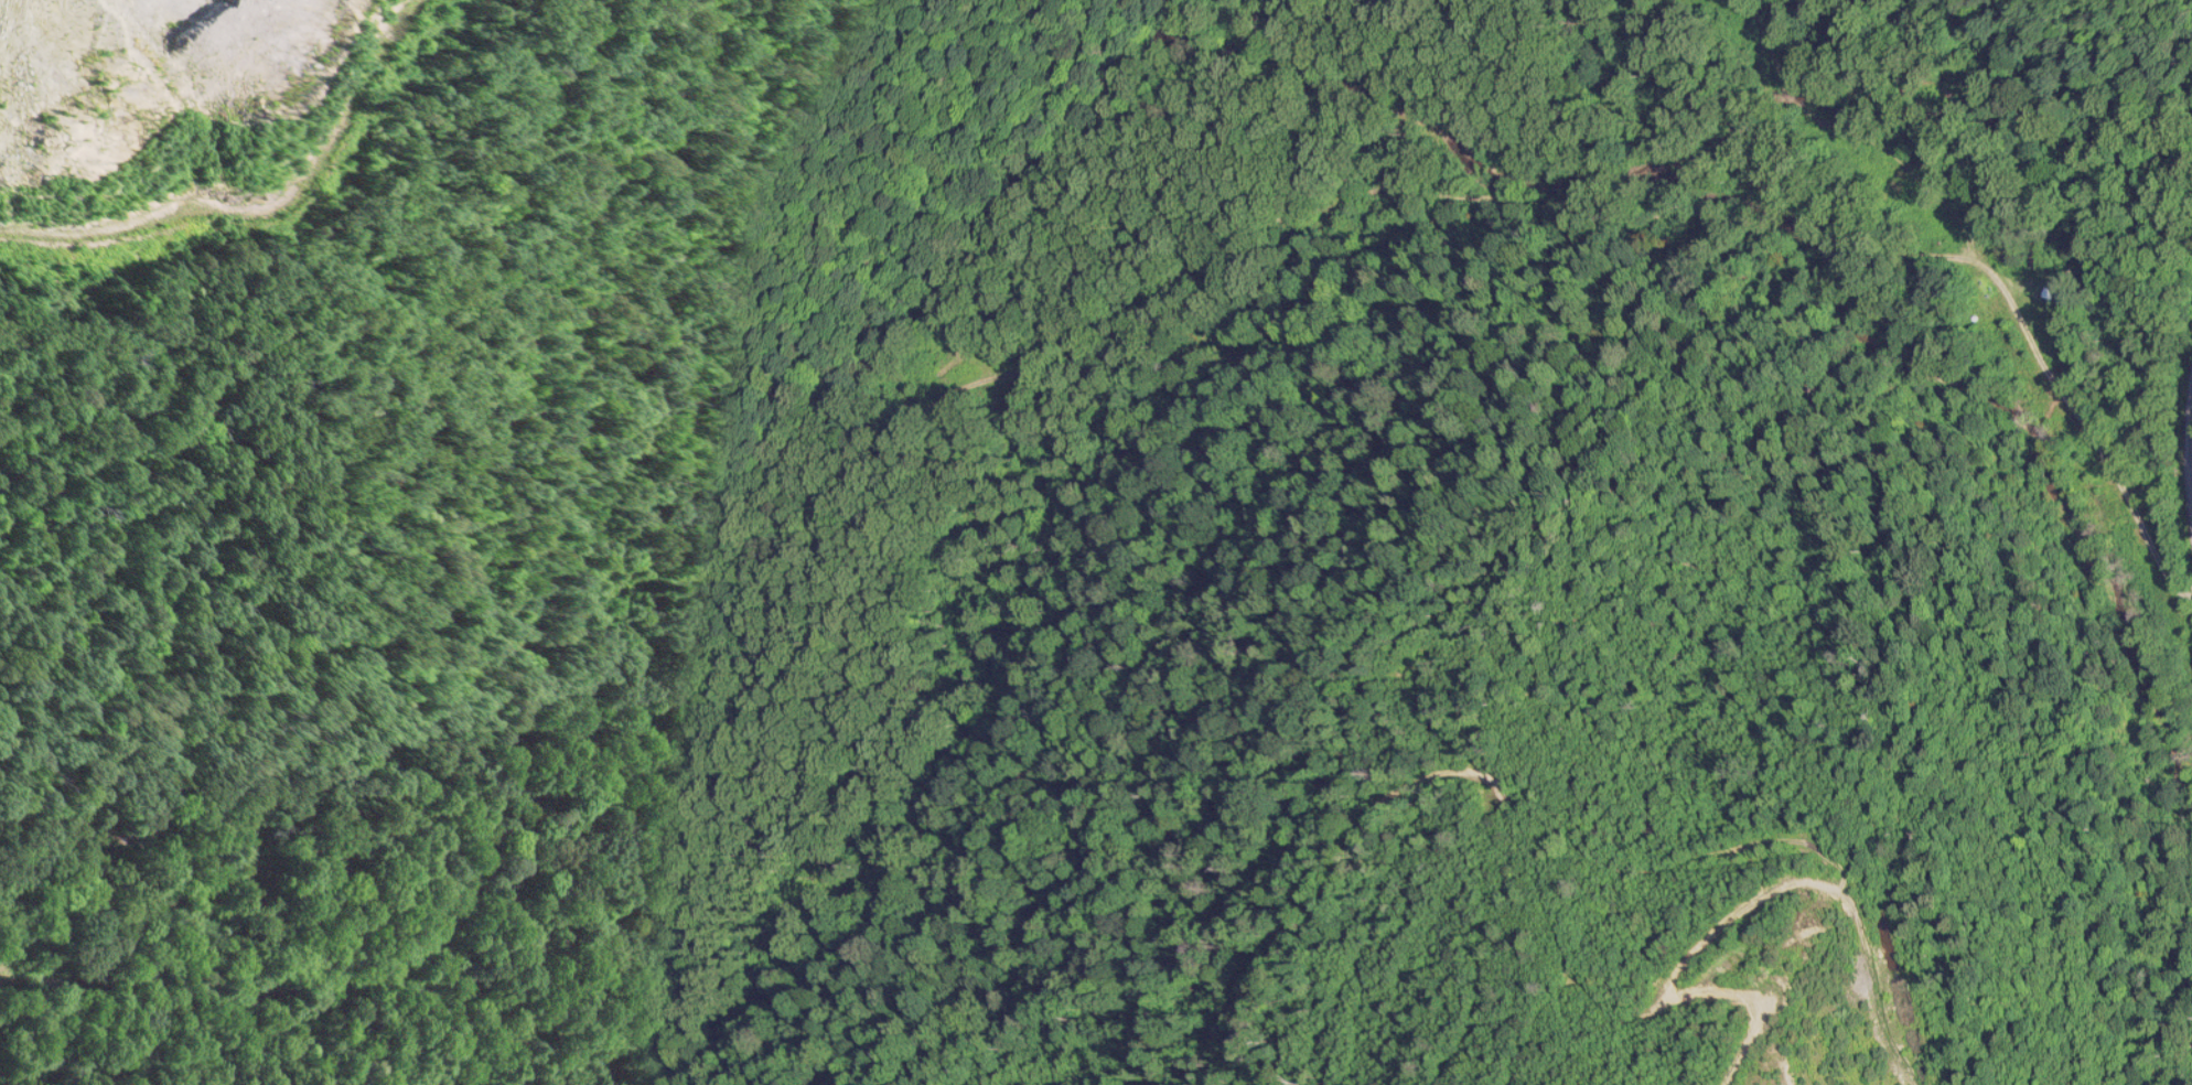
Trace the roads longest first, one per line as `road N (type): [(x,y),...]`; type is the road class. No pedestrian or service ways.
road 1 (track): [(2191,353),(2149,462),(2179,546),(2191,638)]

